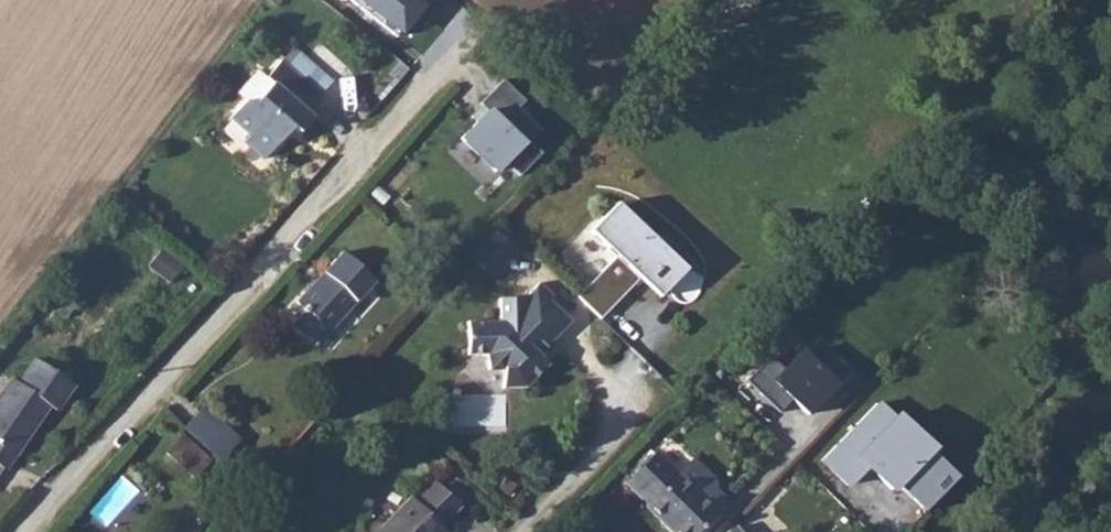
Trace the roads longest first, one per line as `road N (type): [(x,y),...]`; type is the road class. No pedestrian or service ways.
road 1 (residential): [(19,531),(361,152)]
road 2 (residential): [(637,403),(516,531)]

